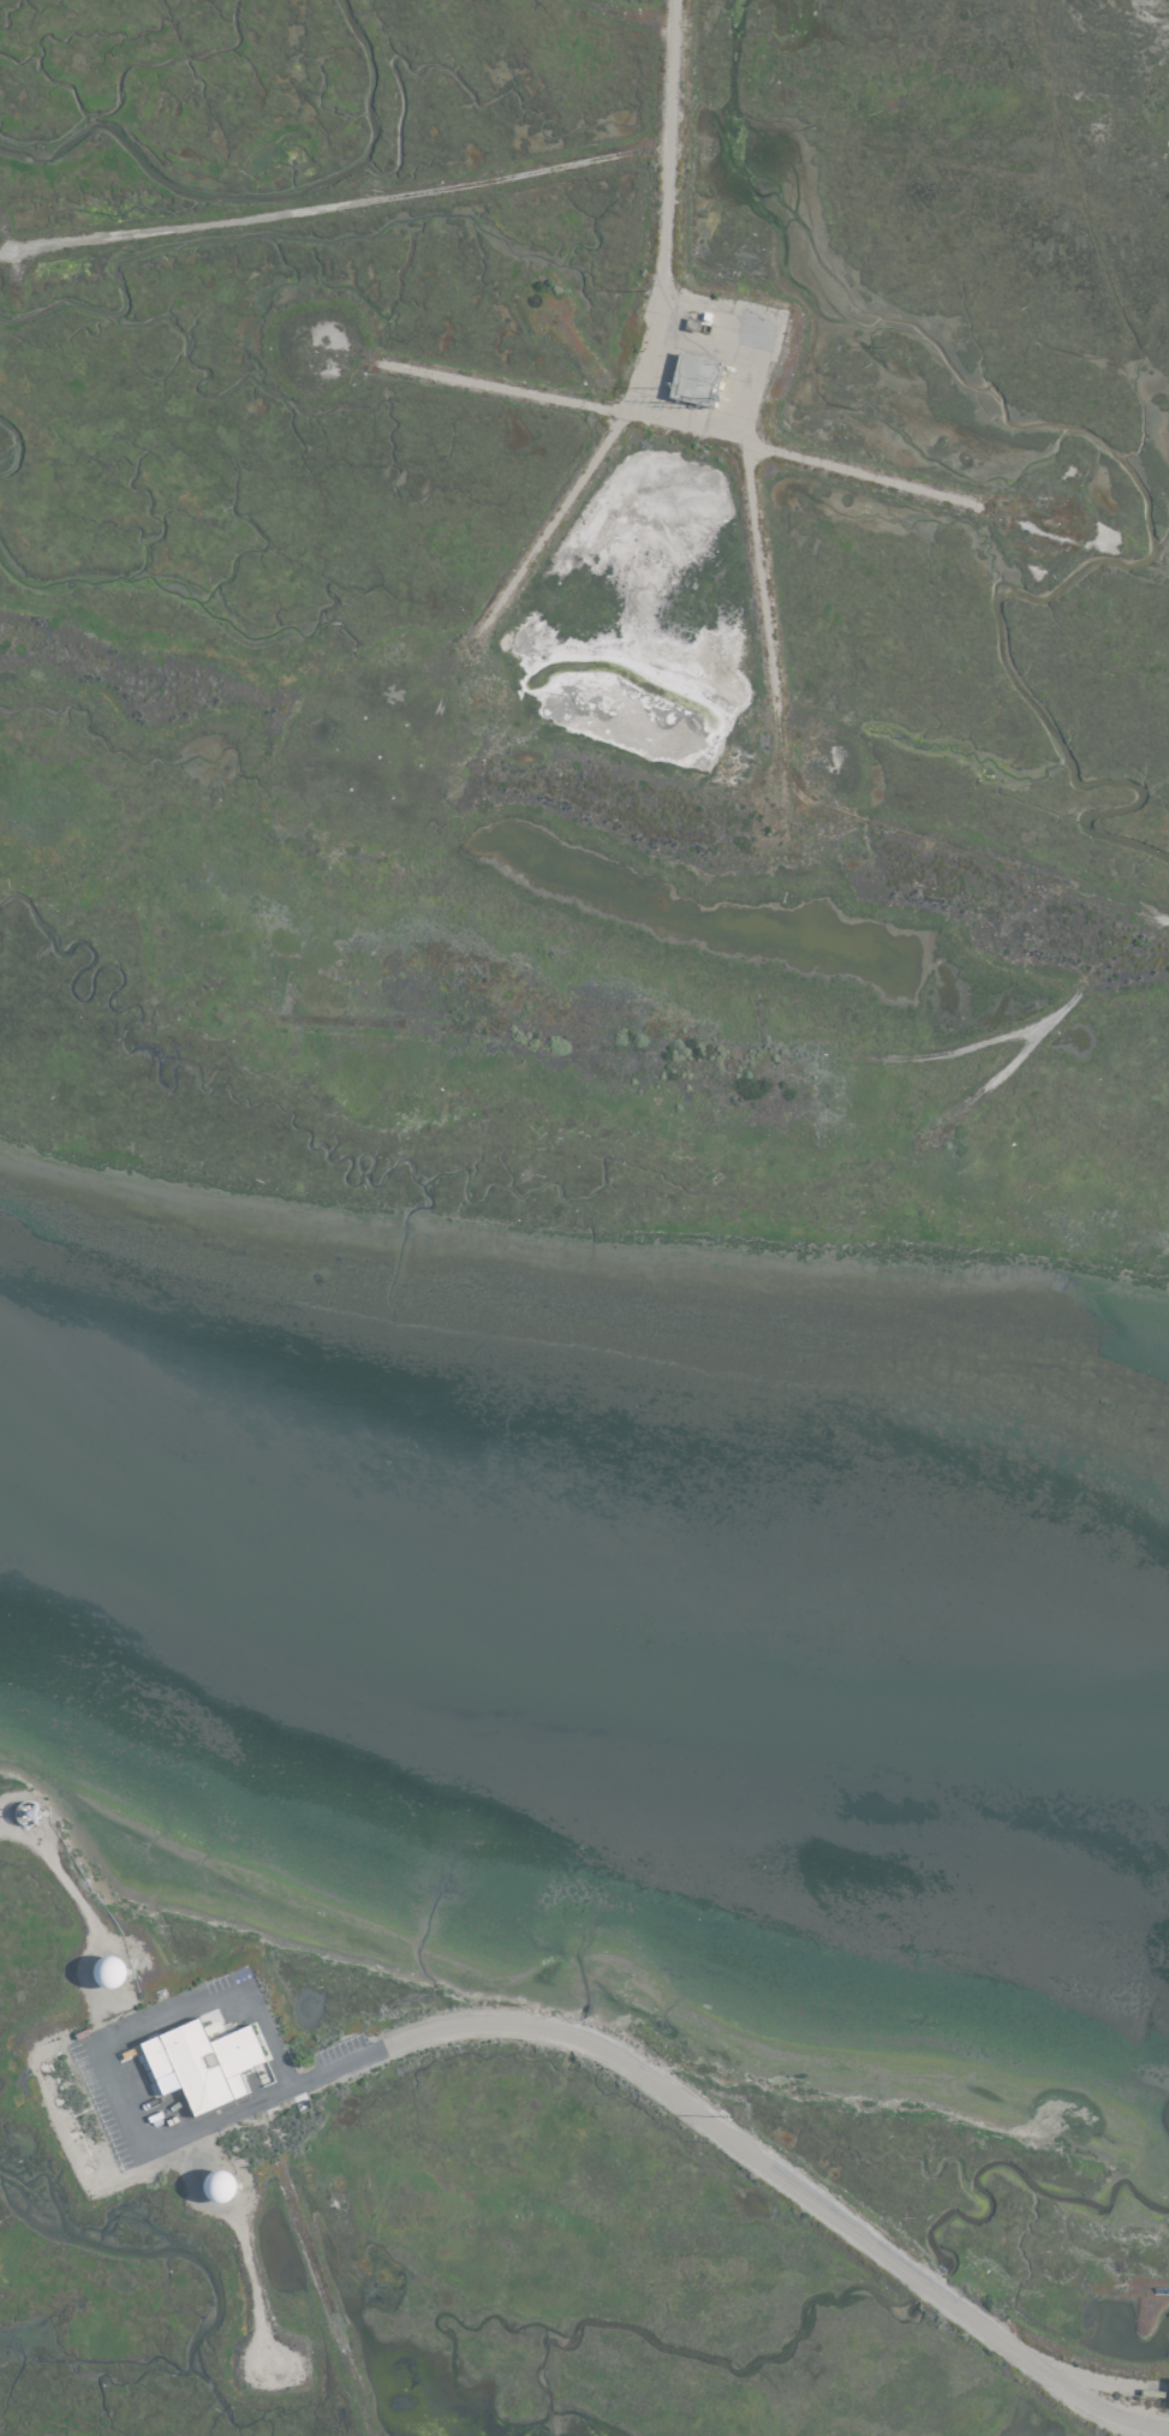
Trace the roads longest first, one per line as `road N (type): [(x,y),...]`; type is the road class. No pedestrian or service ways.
road 1 (residential): [(85,2176),(405,2035),(465,2021),(538,2023),(628,2066),(1064,2394),(1168,2429)]
road 2 (residential): [(621,412),(980,507),(1091,549)]
road 3 (residential): [(673,0),(661,276),(643,361),(621,412)]
road 4 (track): [(246,2107),(367,2435)]

